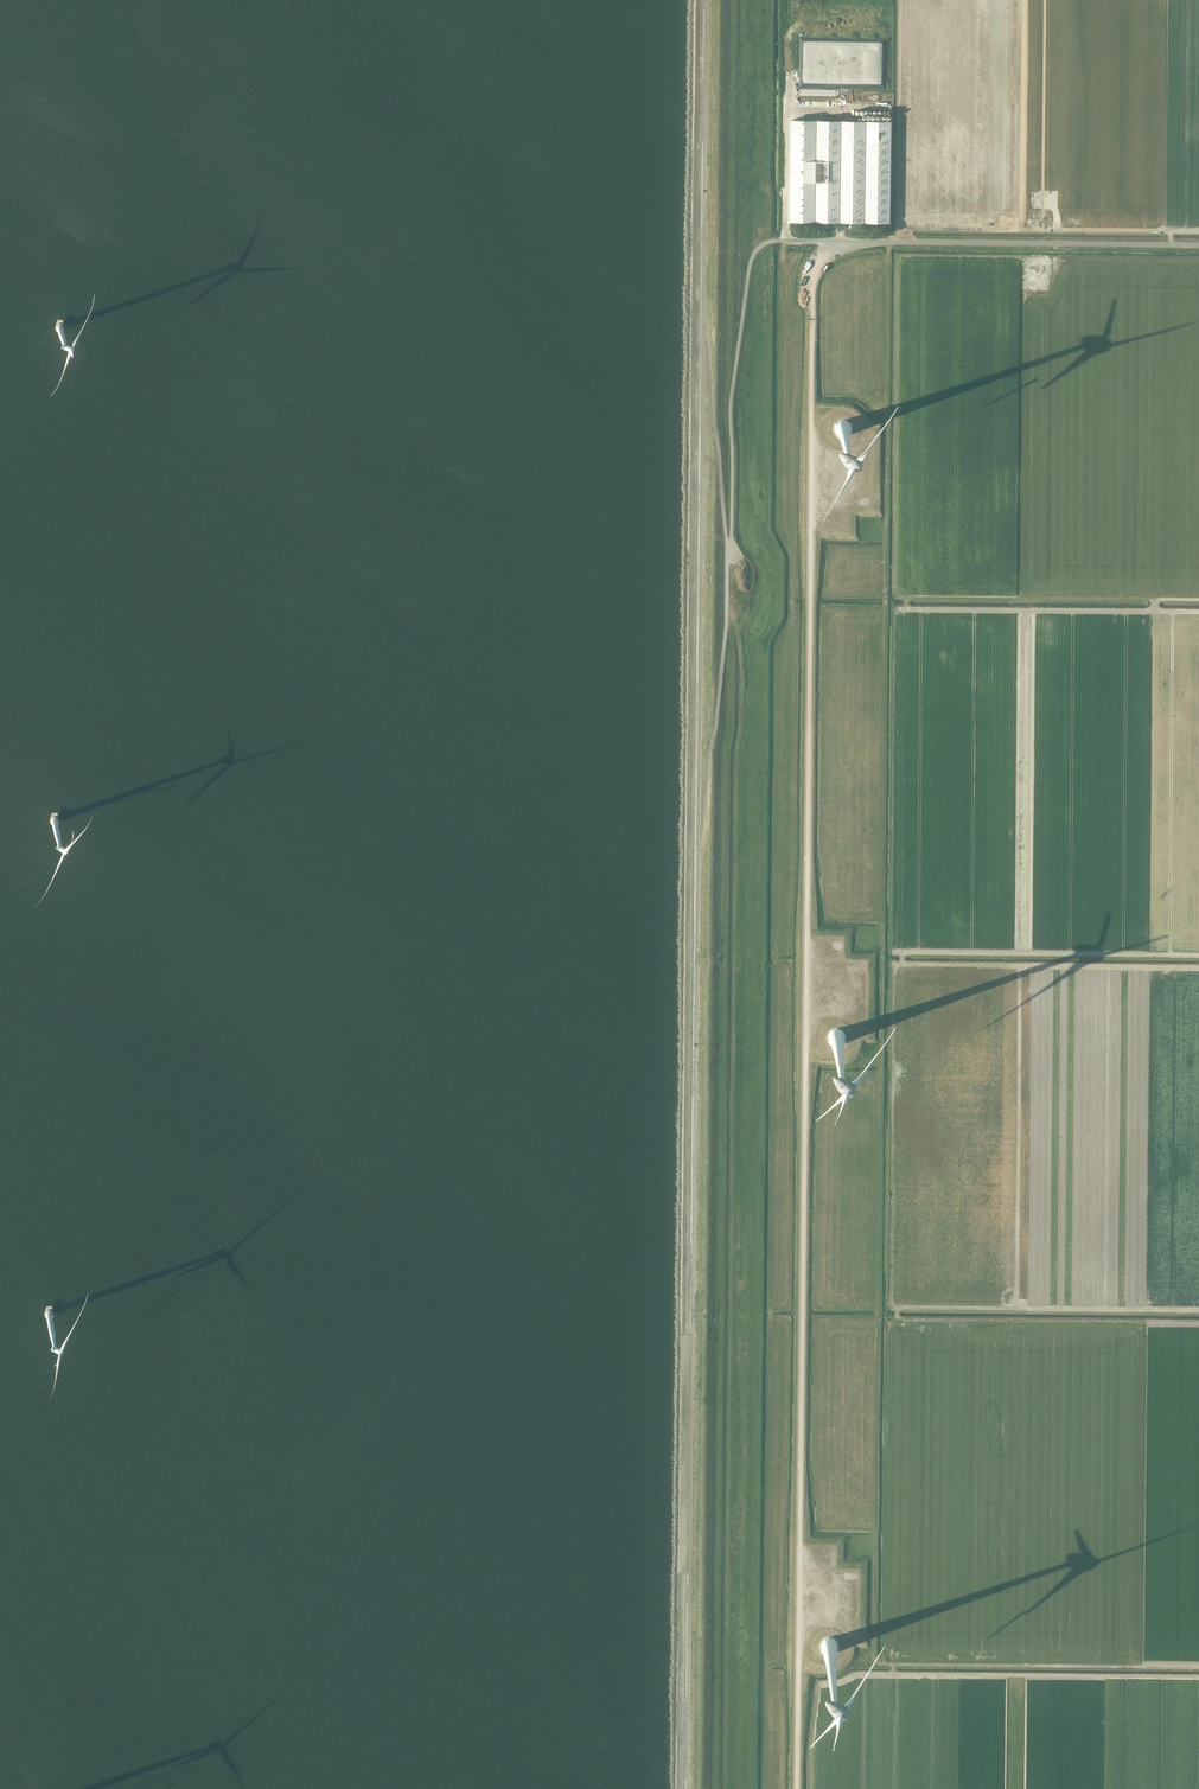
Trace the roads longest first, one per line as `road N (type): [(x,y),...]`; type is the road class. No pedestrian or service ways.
road 1 (unclassified): [(688,1788),(698,854)]
road 2 (unclassified): [(727,552),(731,399),(750,265),(764,244),(1198,245)]
road 3 (unclassified): [(698,854),(704,315)]
road 4 (unclassified): [(704,315),(707,0)]
road 5 (unclassified): [(698,854),(726,626),(727,552)]
road 6 (unclassified): [(727,552),(704,315)]

